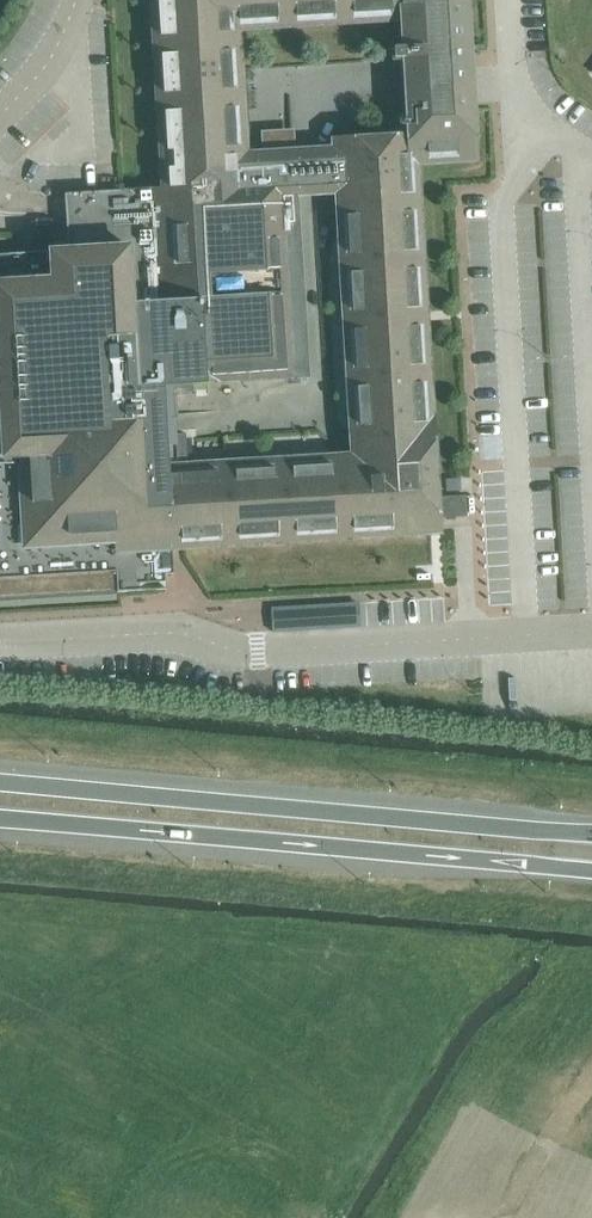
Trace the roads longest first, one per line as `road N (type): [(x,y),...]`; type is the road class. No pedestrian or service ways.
road 1 (motorway): [(0,819),(591,871)]
road 2 (motorway): [(591,832),(0,782)]

